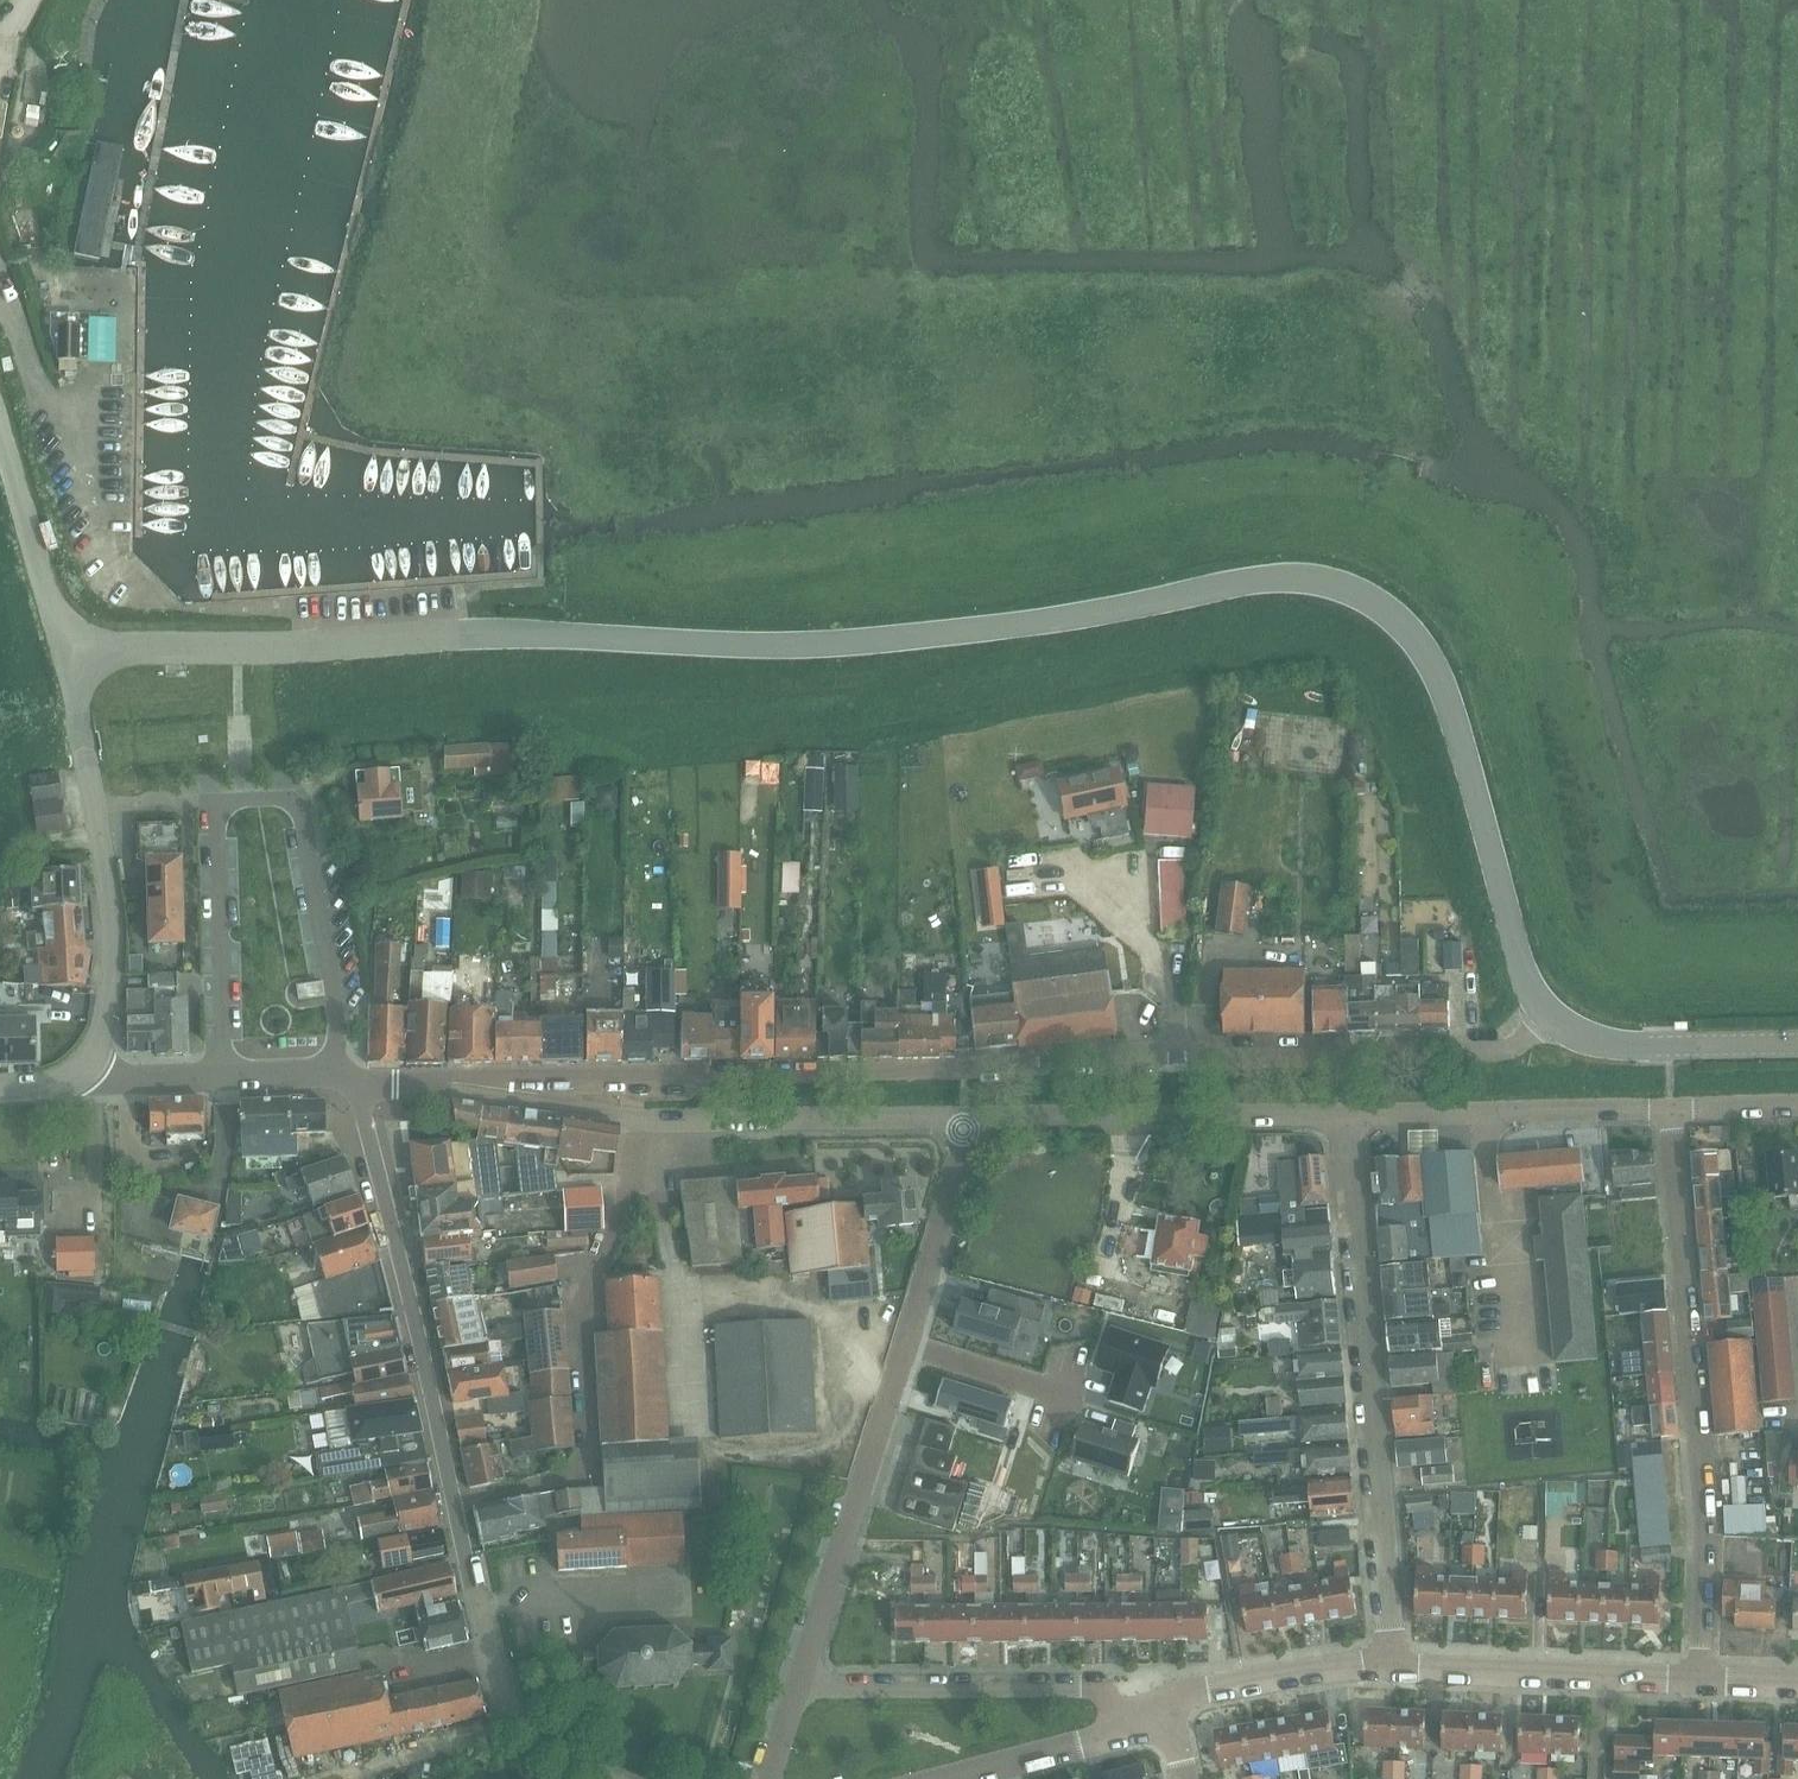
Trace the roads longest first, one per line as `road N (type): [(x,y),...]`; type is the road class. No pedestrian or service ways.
road 1 (tertiary): [(1546,1015),(1518,959),(1435,673),(1393,619),(1334,589),(1262,585),(998,628),(827,646),(489,634),(122,646),(84,666)]
road 2 (residential): [(597,1778),(533,1728),(490,1651),(359,1082)]
road 3 (residential): [(425,1083),(1176,1063)]
road 4 (residential): [(336,1077),(321,853),(313,818),(291,798),(225,800),(218,814),(218,1079)]
road 5 (residential): [(1703,1681),(1706,1507),(1669,1109)]
road 6 (residential): [(1392,1669),(1344,1114)]
road 7 (residential): [(425,1083),(641,1120),(963,1120)]
road 8 (tertiary): [(84,666),(77,695),(115,947),(102,1038),(78,1077)]
road 9 (residential): [(1176,1063),(1482,1054),(1516,1042),(1546,1015)]
road 10 (residential): [(963,1120),(1344,1114)]
road 11 (residential): [(800,1684),(905,1344)]
road 12 (residential): [(800,1684),(1085,1687),(1107,1698),(1120,1731)]
road 13 (residential): [(1344,1114),(1669,1109)]
road 14 (residential): [(1392,1669),(1703,1681)]
road 15 (residential): [(1040,892),(1088,888),(1117,901),(1139,951),(1170,982),(1176,1063)]
road 16 (tertiary): [(1546,1015),(1613,1047),(1797,1045)]
road 17 (unclassified): [(84,666),(42,591),(0,426)]
road 18 (residential): [(1171,1717),(1206,1688),(1317,1670),(1392,1669)]
road 19 (residential): [(905,1344),(960,1156),(963,1120)]
road 20 (residential): [(1081,1395),(905,1344)]
road 21 (residential): [(1120,1731),(943,1778)]
road 22 (unclassified): [(78,1077),(218,1079)]
road 23 (residential): [(1669,1109),(1797,1106)]

